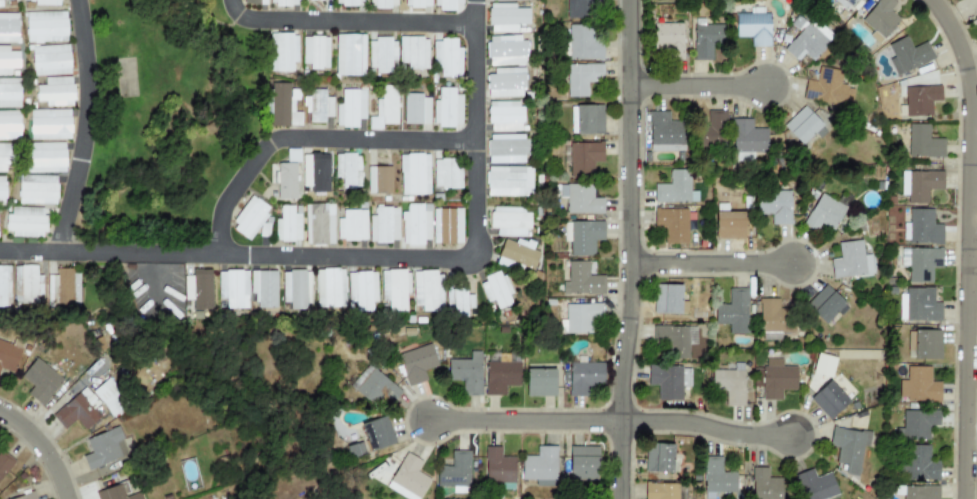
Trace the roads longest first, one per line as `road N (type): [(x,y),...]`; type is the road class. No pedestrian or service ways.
road 1 (residential): [(476,0),(476,259),(0,251)]
road 2 (residential): [(930,0),(954,36),(972,100),(966,498)]
road 3 (residential): [(639,0),(642,268),(629,498)]
road 4 (residential): [(217,255),(222,207),(271,143),(476,141)]
road 5 (residential): [(78,0),(88,110),(55,252)]
road 6 (residential): [(232,0),(239,15),(256,21),(476,23)]
road 7 (residential): [(635,414),(443,417)]
road 8 (residential): [(642,268),(799,266)]
road 9 (residential): [(635,414),(787,426)]
road 10 (residential): [(640,92),(770,91)]

